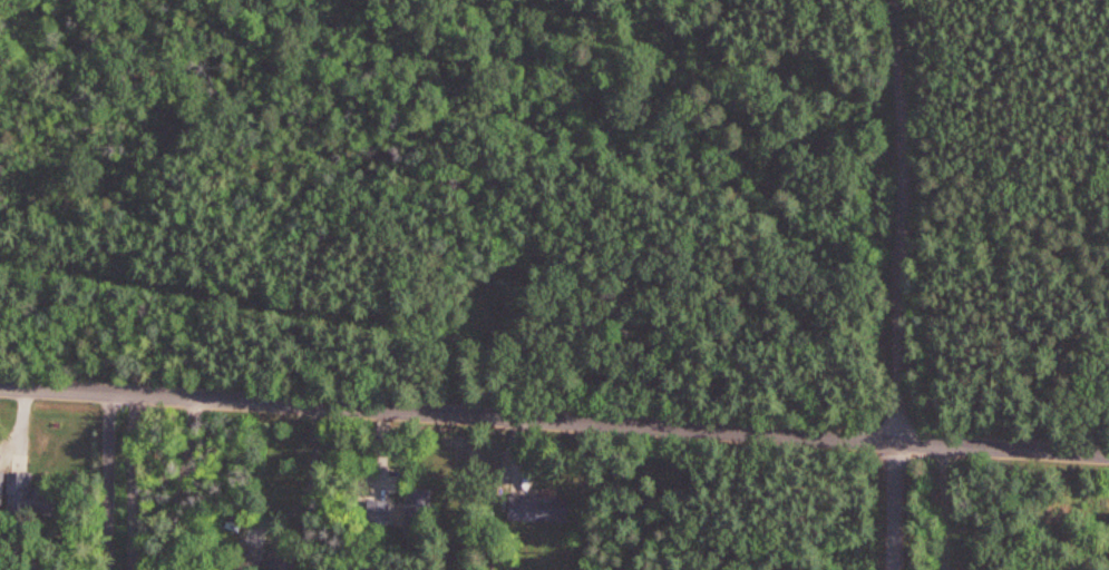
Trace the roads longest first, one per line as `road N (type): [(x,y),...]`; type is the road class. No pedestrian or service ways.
road 1 (residential): [(1108,460),(0,389)]
road 2 (residential): [(107,396),(107,569)]
road 3 (residential): [(892,569),(894,446)]
road 4 (track): [(939,569),(940,450)]

